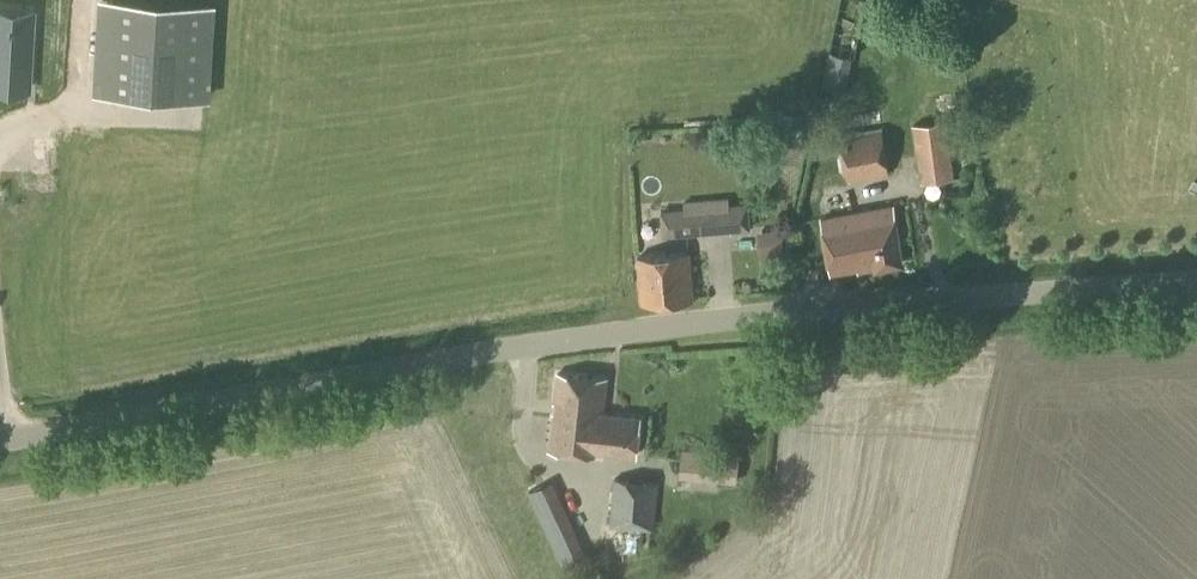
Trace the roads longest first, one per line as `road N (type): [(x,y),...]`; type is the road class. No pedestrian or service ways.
road 1 (unclassified): [(1196,284),(519,350),(0,445)]

